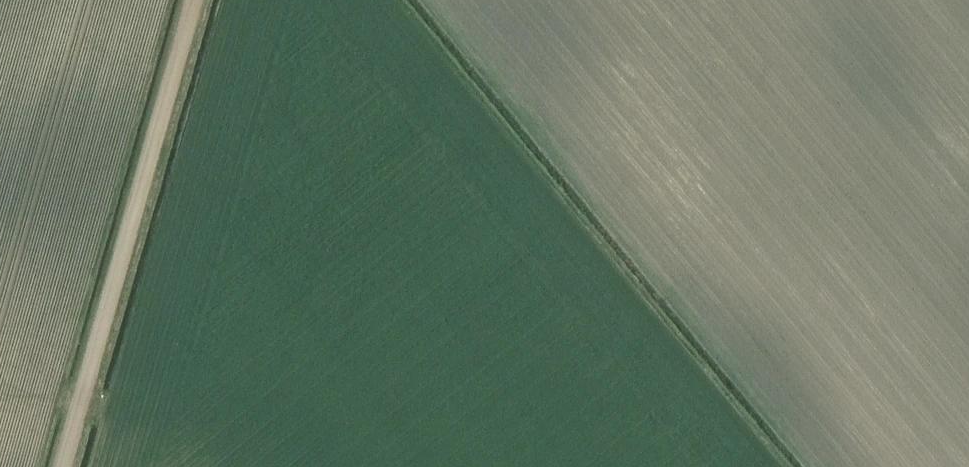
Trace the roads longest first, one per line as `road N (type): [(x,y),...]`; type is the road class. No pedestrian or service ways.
road 1 (track): [(199,0),(65,466)]

